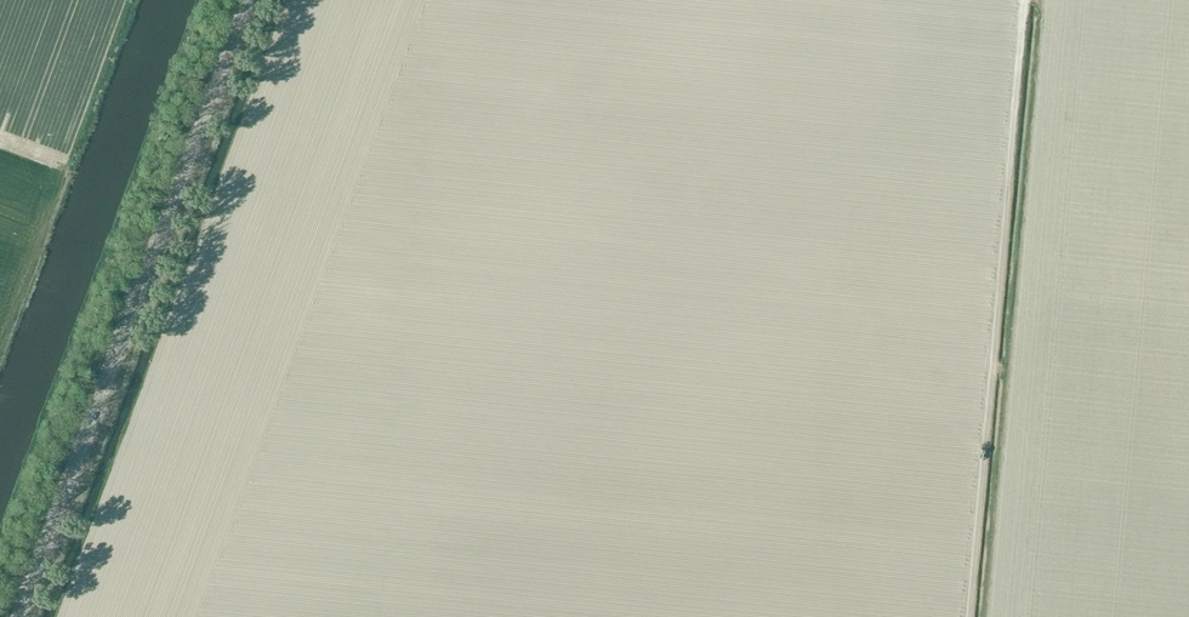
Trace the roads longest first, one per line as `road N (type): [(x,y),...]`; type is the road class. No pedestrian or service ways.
road 1 (unclassified): [(17,616),(244,0)]

